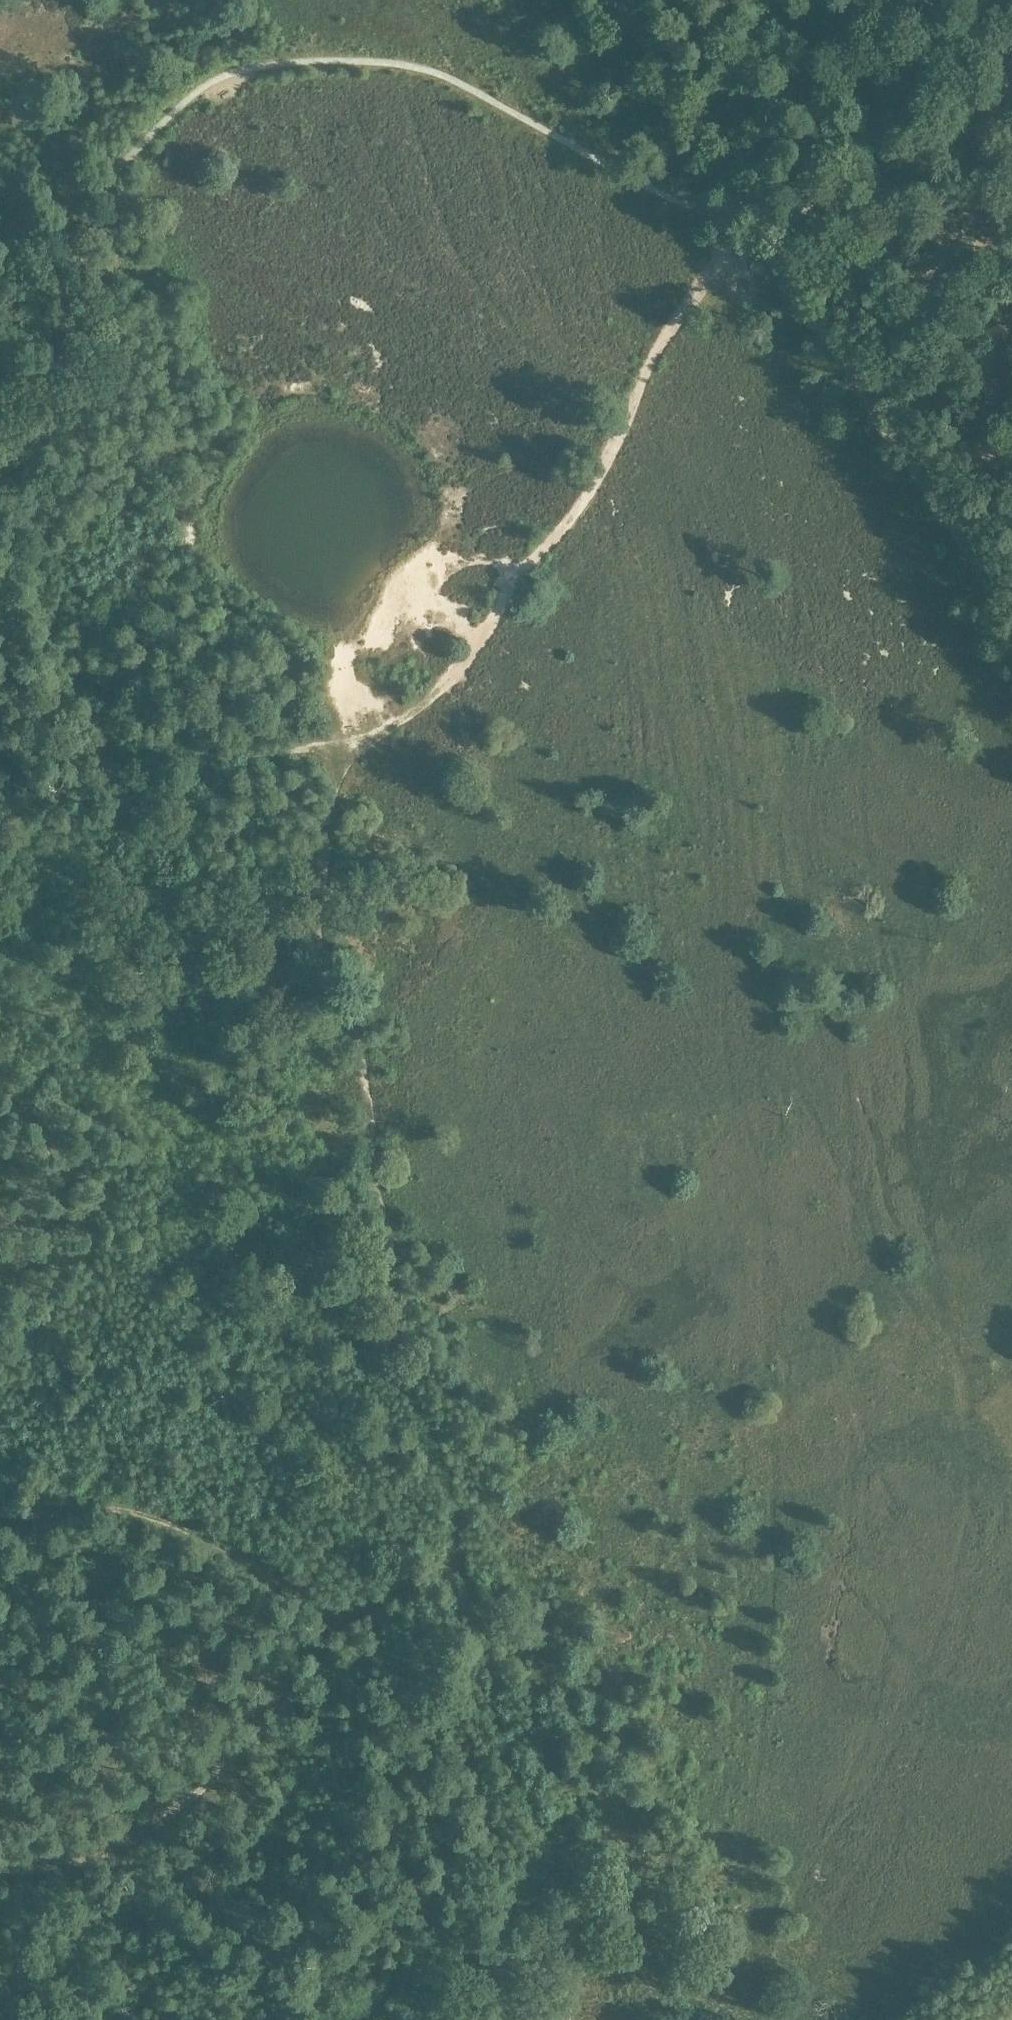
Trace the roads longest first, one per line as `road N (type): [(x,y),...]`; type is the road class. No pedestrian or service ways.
road 1 (track): [(1011,619),(752,213)]
road 2 (track): [(752,213),(914,0)]
road 3 (track): [(752,213),(621,0)]

